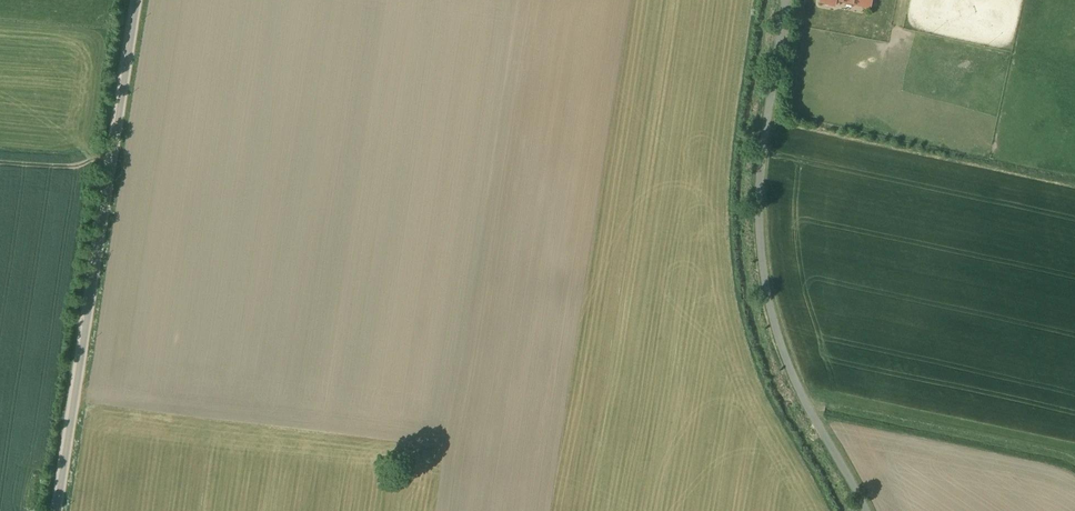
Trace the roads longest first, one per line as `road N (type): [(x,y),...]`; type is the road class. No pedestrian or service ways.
road 1 (unclassified): [(867,510),(796,372),(767,283),(763,164),(791,0)]
road 2 (unclassified): [(57,510),(136,0)]

